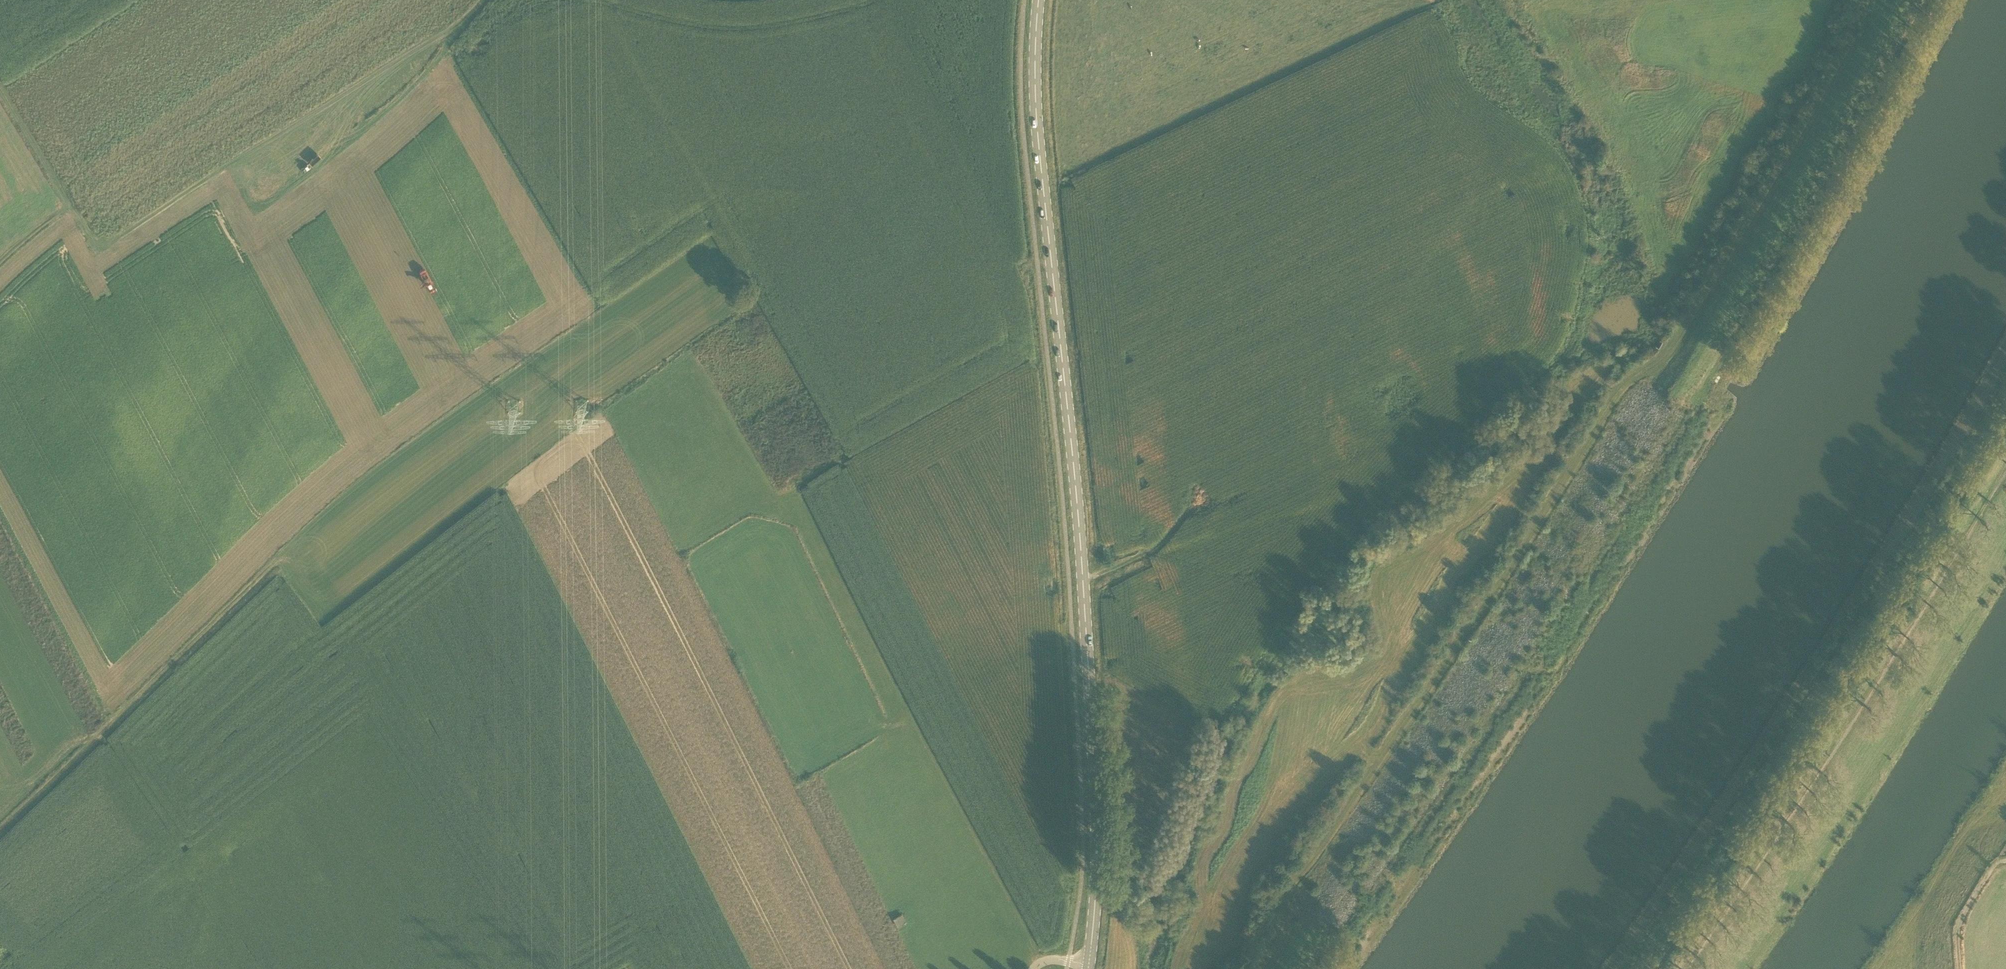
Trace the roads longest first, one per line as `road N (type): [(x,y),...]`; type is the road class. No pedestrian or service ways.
road 1 (track): [(1251,968),(1283,892),(1632,375),(1667,353),(1883,0)]
road 2 (secondary): [(1089,965),(1097,827),(1075,483),(1037,147),(1039,0)]
road 3 (unclassified): [(1689,968),(2005,472)]
road 4 (track): [(67,208),(93,247),(389,62),(454,35),(481,0)]
road 5 (track): [(281,555),(0,829)]
road 6 (track): [(0,86),(67,208)]

